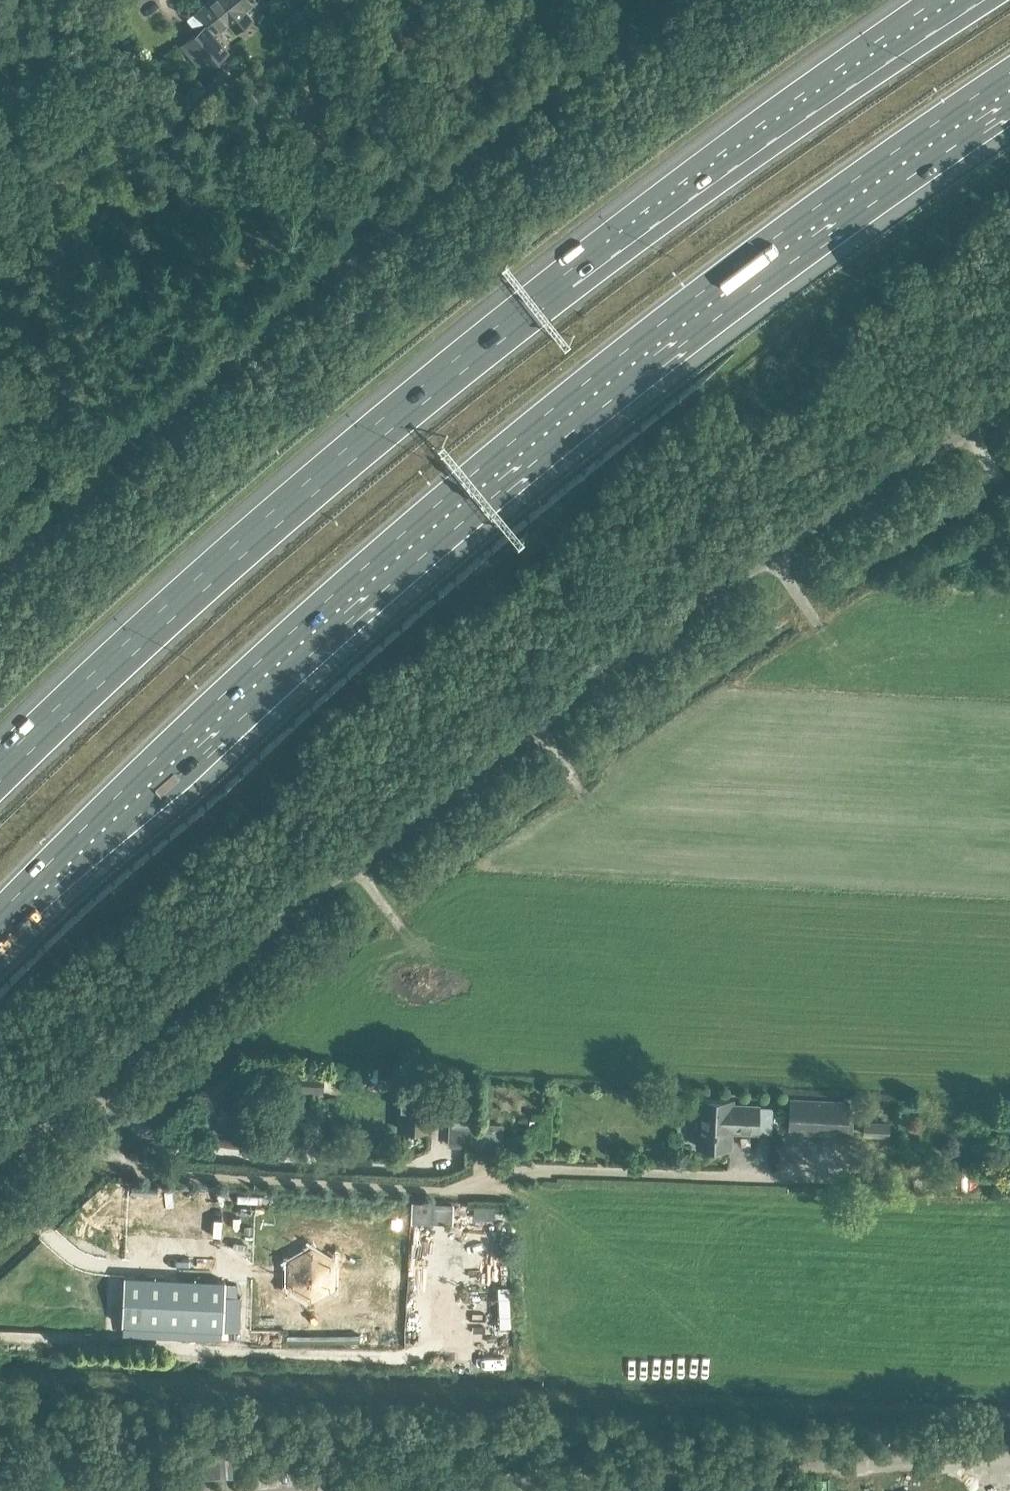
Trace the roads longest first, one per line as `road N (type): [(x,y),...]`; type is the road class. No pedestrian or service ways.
road 1 (motorway): [(0,924),(216,711),(490,466),(776,244),(1009,81)]
road 2 (unclassified): [(0,1155),(186,988),(725,580),(1009,398)]
road 3 (motorway): [(955,0),(567,280),(427,392),(0,773)]
road 4 (track): [(95,0),(68,83),(44,382),(21,436),(0,450)]
road 5 (unclassified): [(1009,1447),(625,1470)]
road 6 (unclassified): [(275,1490),(625,1470)]

